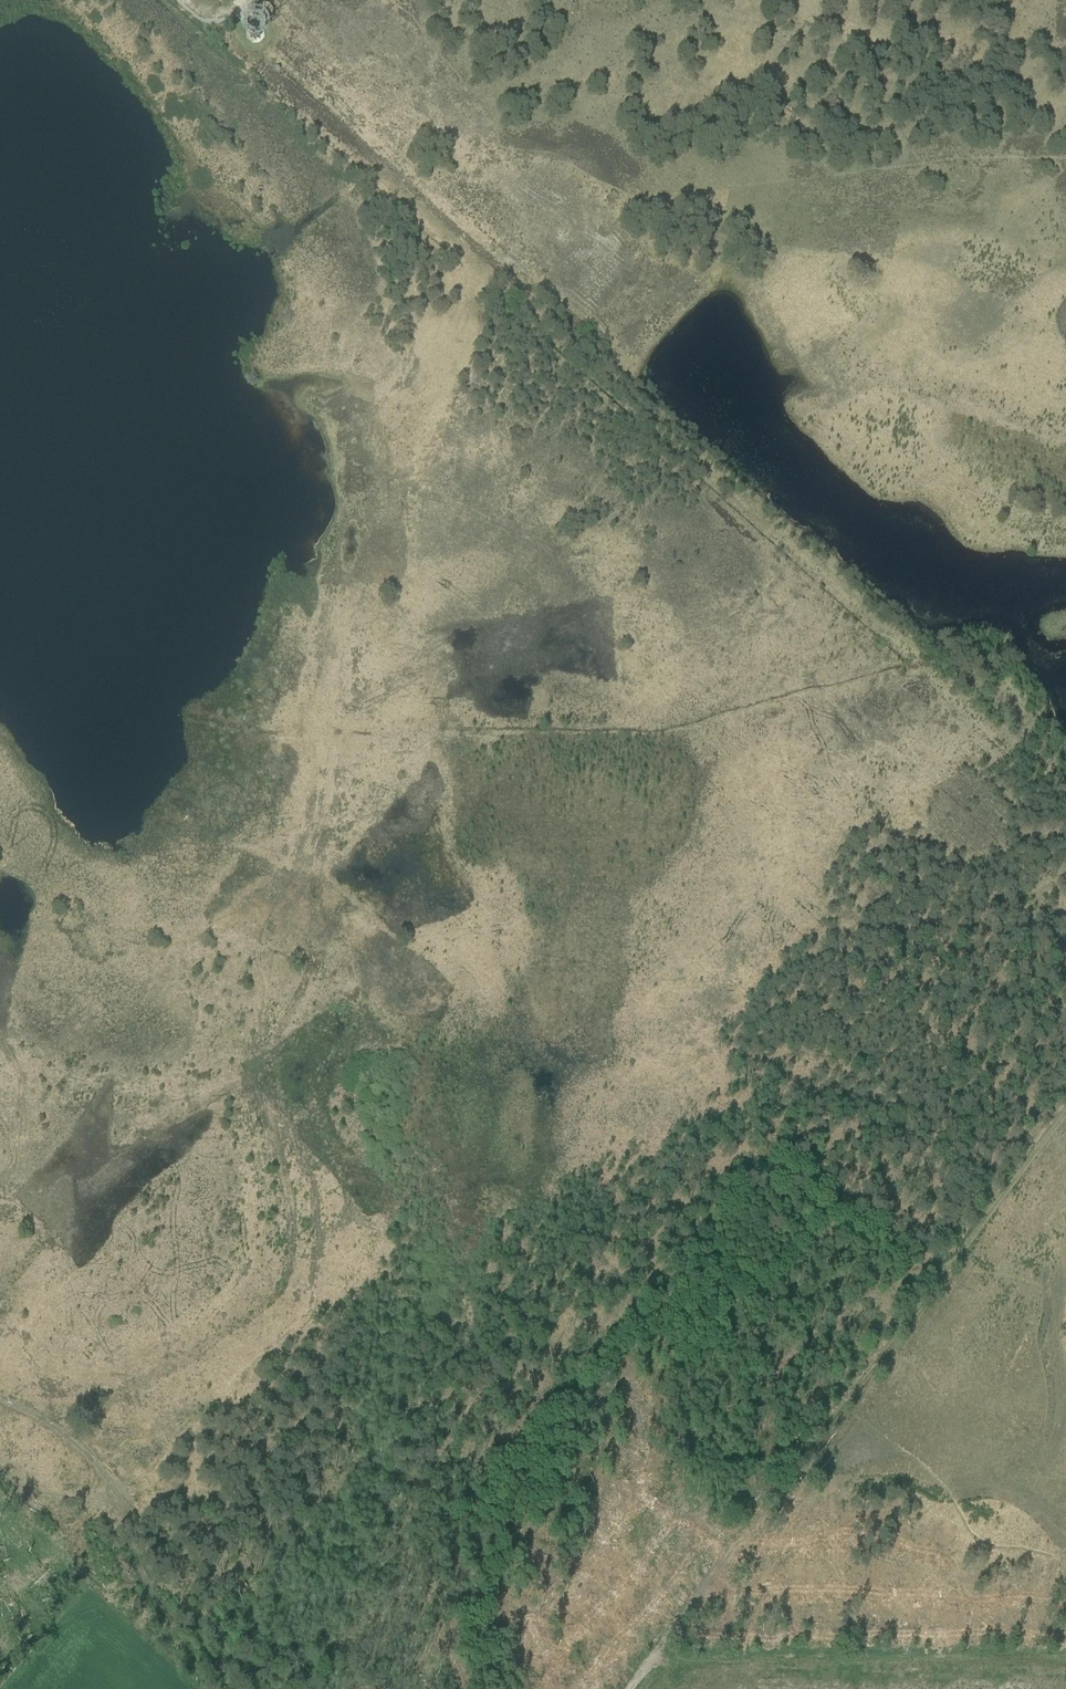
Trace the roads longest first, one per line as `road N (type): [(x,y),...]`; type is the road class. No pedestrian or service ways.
road 1 (track): [(631,1688),(1065,1118)]

